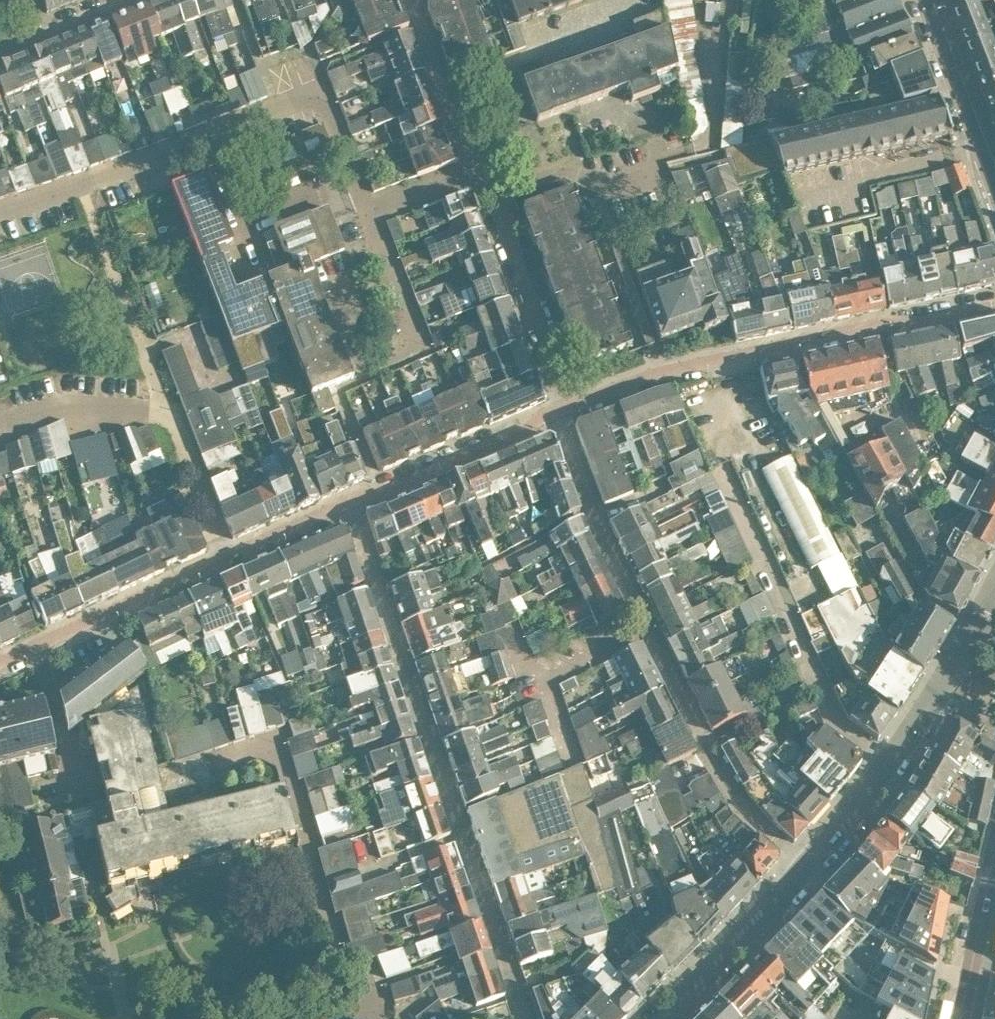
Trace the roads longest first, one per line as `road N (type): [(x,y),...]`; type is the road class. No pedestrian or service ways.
road 1 (unclassified): [(525,1018),(349,501)]
road 2 (residential): [(558,409),(593,515),(713,758),(748,813),(806,866)]
road 3 (unclassified): [(0,209),(304,96),(327,104),(365,213)]
road 4 (residential): [(994,305),(656,373),(558,409)]
road 5 (residential): [(366,1018),(373,1011),(360,977),(337,953),(278,742),(217,763)]
road 6 (unclassified): [(224,559),(156,380),(0,437)]
road 7 (unclassified): [(381,493),(343,399),(348,386),(416,356),(425,341),(365,213)]
road 8 (tertiary): [(806,866),(918,714),(994,586)]
road 9 (residential): [(558,409),(484,167)]
road 10 (residential): [(224,559),(0,662)]
road 11 (tertiary): [(659,1018),(806,866)]
road 12 (tertiary): [(926,0),(994,185)]
road 13 (residential): [(558,409),(381,493)]
road 14 (residential): [(484,167),(416,0)]
road 15 (residential): [(958,1018),(994,851)]
road 16 (residential): [(349,501),(224,559)]
road 17 (unclassified): [(365,213),(484,167)]

